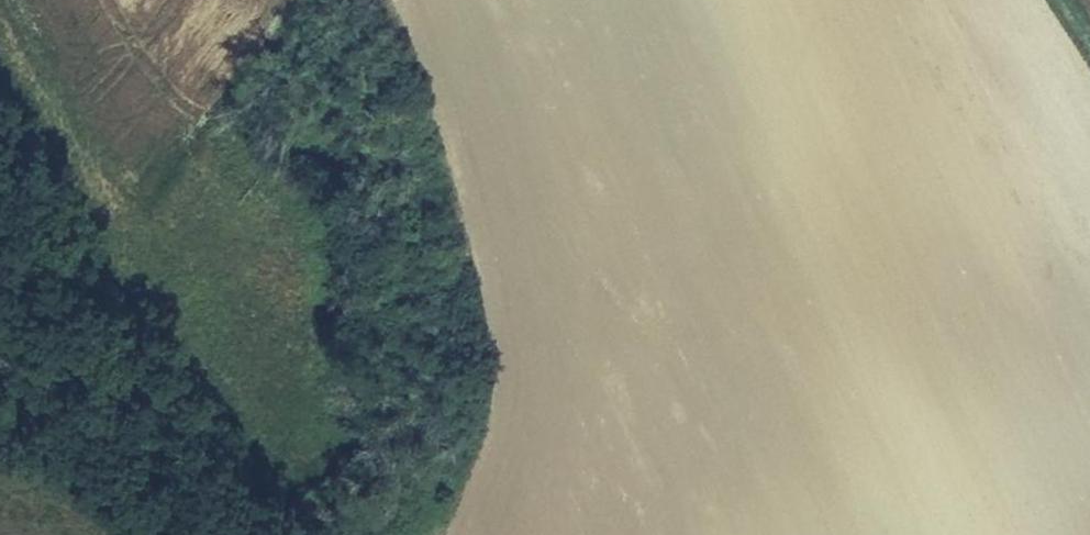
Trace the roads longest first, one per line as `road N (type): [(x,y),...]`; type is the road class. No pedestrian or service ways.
road 1 (track): [(350,0),(363,201),(393,349),(393,449),(357,525),(343,534)]

